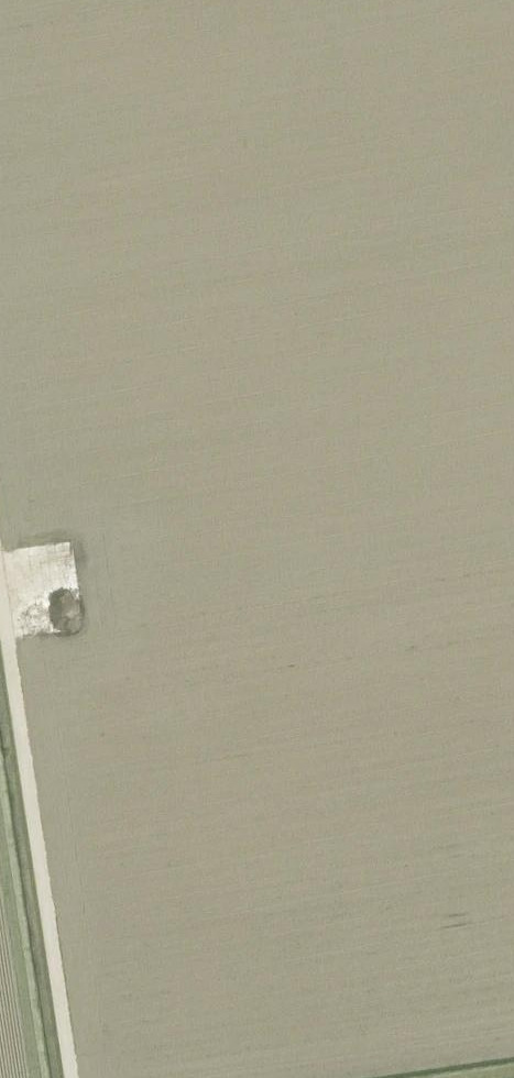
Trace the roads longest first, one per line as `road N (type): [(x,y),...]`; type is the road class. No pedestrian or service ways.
road 1 (track): [(71,1077),(0,596)]

